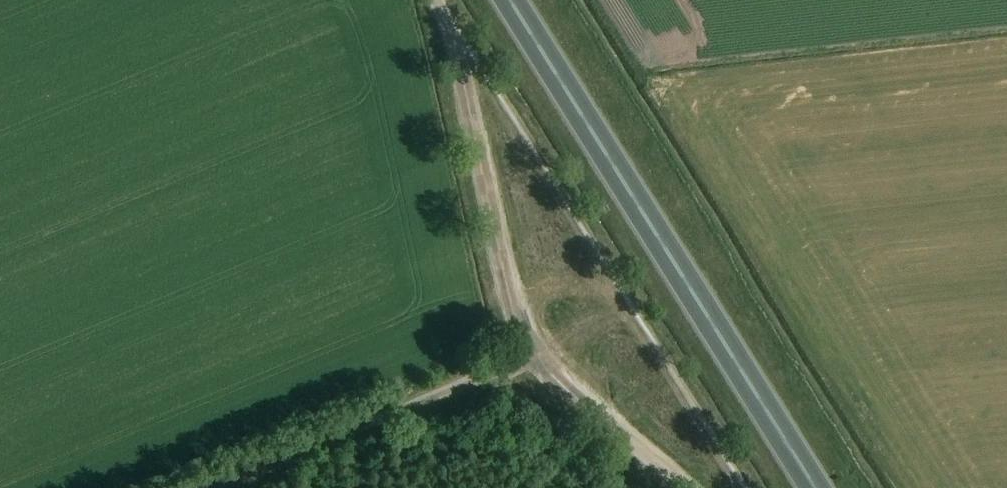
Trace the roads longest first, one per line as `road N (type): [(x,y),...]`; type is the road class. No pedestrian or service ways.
road 1 (trunk): [(817,487),(512,0)]
road 2 (track): [(449,22),(534,354),(686,487)]
road 3 (track): [(534,354),(215,487)]

